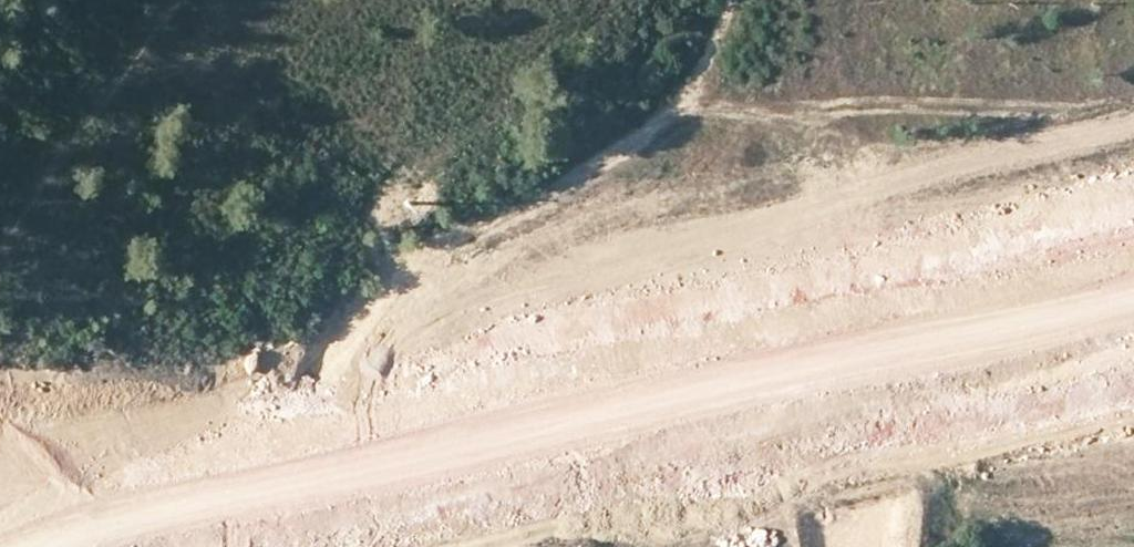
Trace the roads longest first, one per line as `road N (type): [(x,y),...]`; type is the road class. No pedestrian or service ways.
road 1 (primary): [(1133,279),(0,521)]
road 2 (track): [(215,546),(319,371),(398,285),(686,109)]

